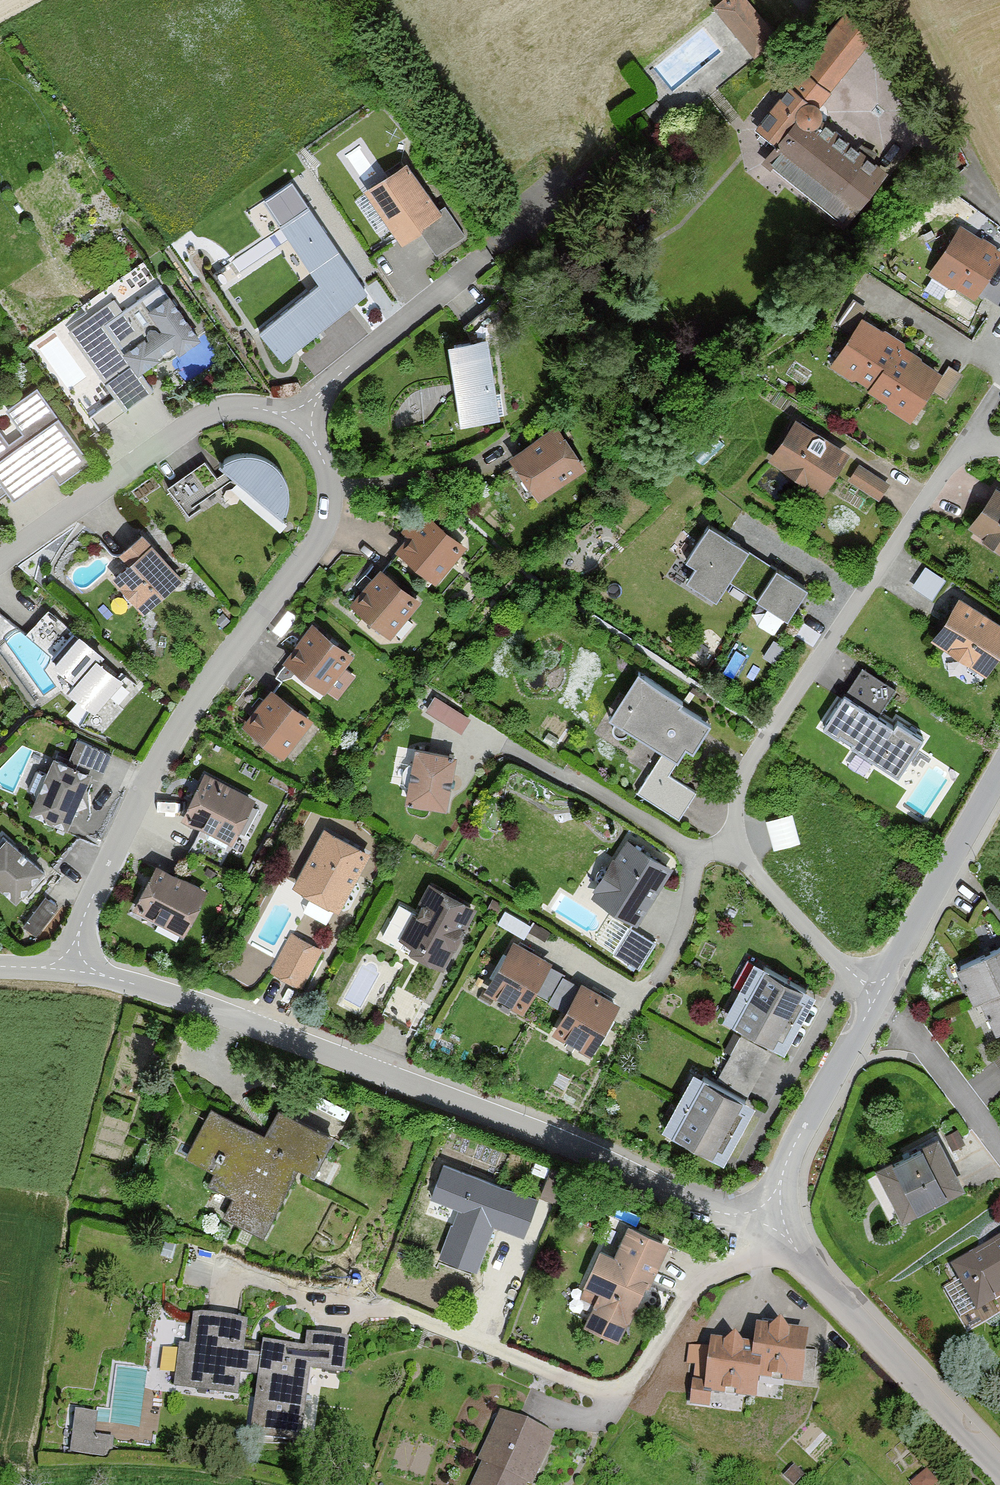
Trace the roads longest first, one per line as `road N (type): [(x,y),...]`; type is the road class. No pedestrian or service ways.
road 1 (residential): [(69,976),(169,995),(548,1139),(705,1210),(770,1212)]
road 2 (residential): [(999,449),(969,433),(742,768),(734,854),(830,963),(875,1000)]
road 3 (residential): [(789,1241),(705,1279),(631,1384),(607,1391),(580,1388),(385,1312),(238,1278)]
road 4 (residential): [(69,976),(124,841),(252,630),(313,548),(326,482),(308,420)]
road 5 (residential): [(0,568),(186,434),(243,409),(308,420)]
road 6 (residential): [(789,1241),(999,1469)]
road 7 (residential): [(308,420),(520,238)]
road 8 (residential): [(999,771),(875,1000)]
road 9 (residential): [(875,1000),(777,1183),(770,1212)]
road 10 (residential): [(999,1145),(915,1034),(875,1000)]

